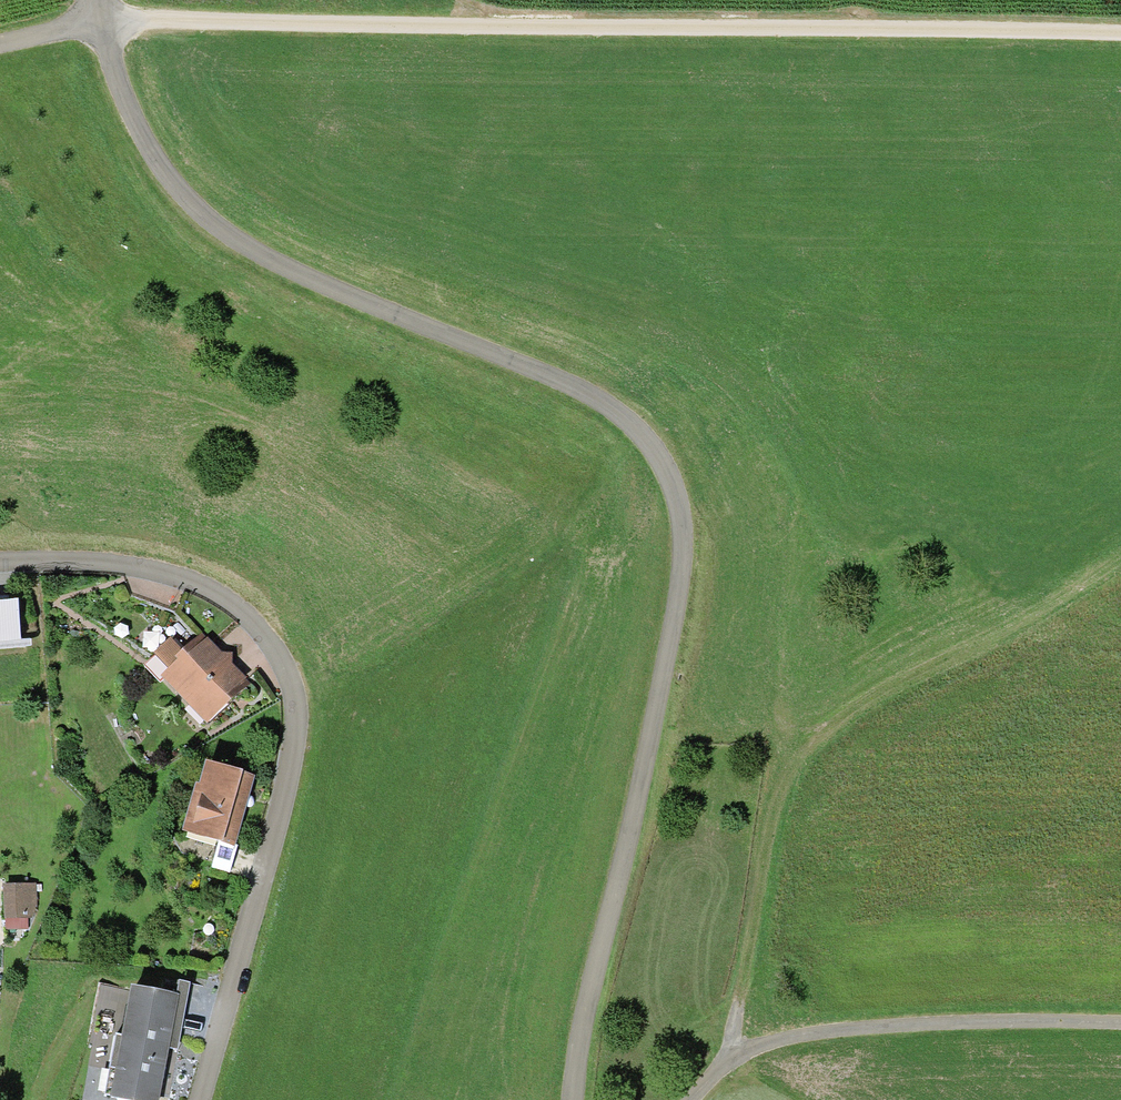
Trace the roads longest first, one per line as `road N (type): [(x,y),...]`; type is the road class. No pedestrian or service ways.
road 1 (unclassified): [(98,24),(127,122),(156,169),(228,239),(355,305),(610,408),(646,439),(664,471),(679,529),(677,591),(566,1099)]
road 2 (track): [(98,24),(1120,34)]
road 3 (residential): [(0,563),(118,561),(203,585),(270,649),(290,682),(294,721),(280,800),(195,1099)]
road 4 (track): [(729,1063),(782,781),(809,739),(853,699),(966,627)]
road 5 (track): [(689,1099),(729,1063),(817,1032),(1120,1021)]

